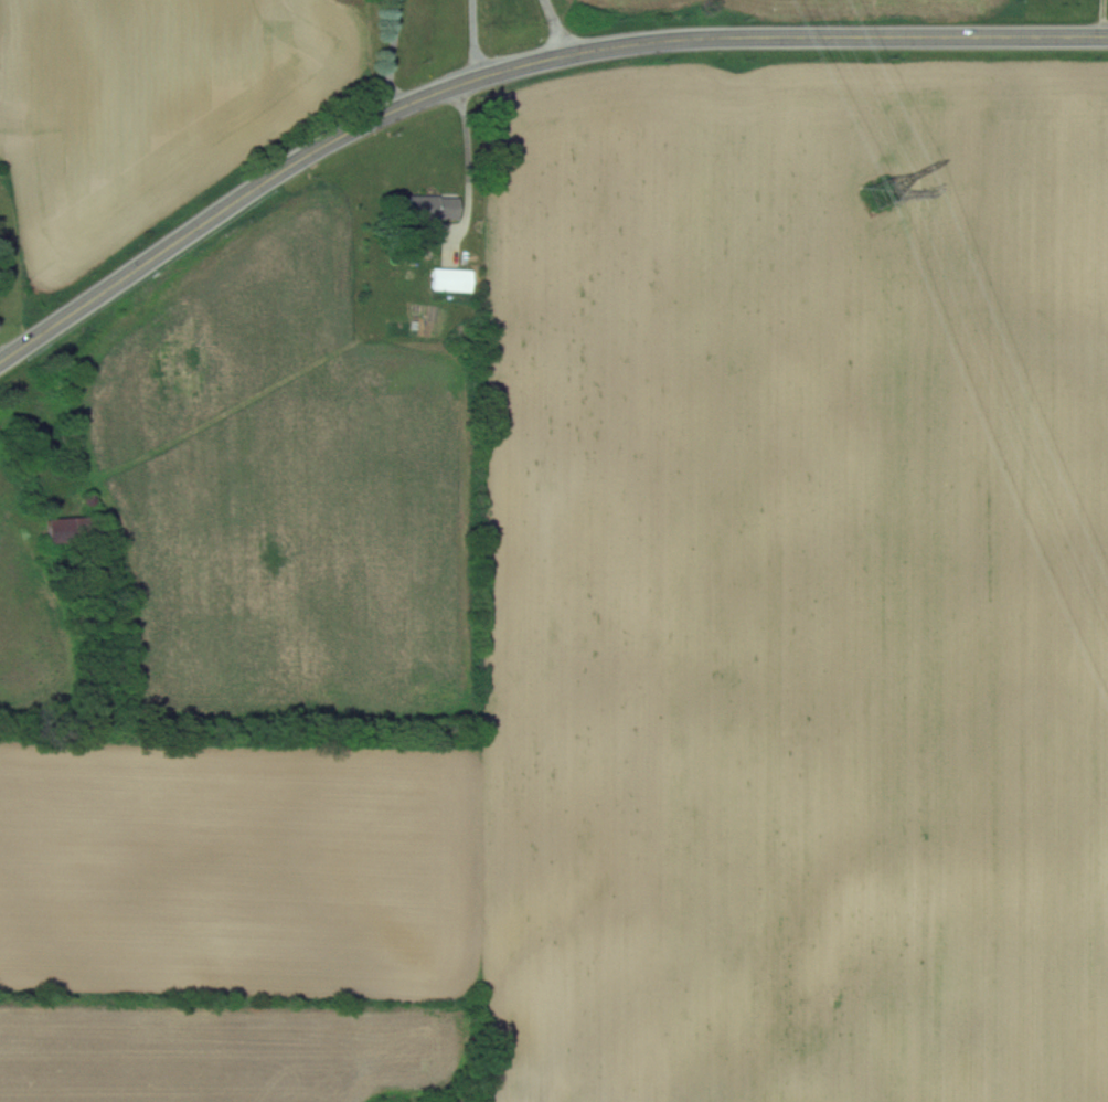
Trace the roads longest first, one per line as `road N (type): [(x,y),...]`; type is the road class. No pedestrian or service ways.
road 1 (primary): [(1107,36),(694,38),(624,43),(459,83),(300,158),(0,359)]

